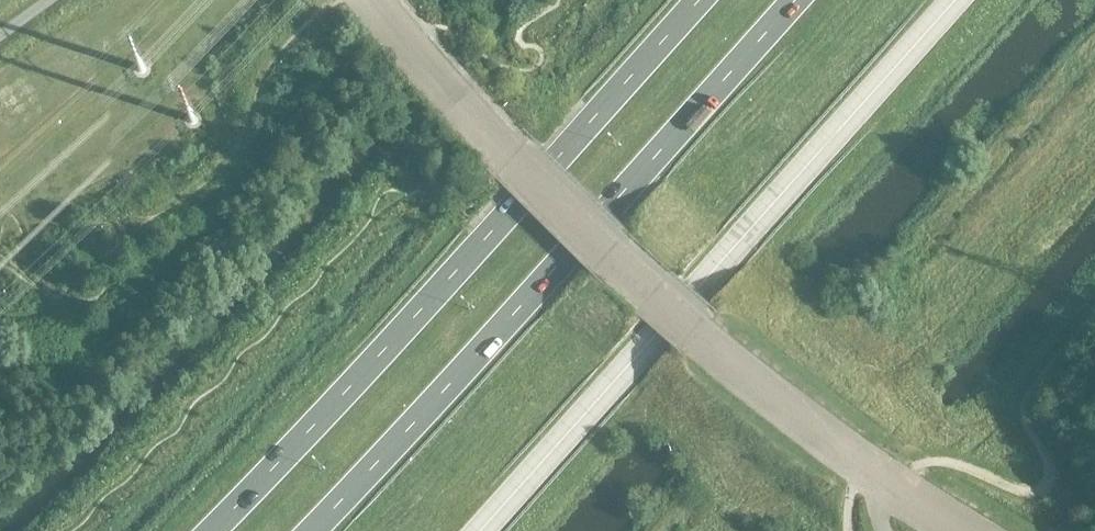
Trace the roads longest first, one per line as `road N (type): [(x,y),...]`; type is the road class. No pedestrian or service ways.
road 1 (trunk): [(688,0),(320,406),(194,530)]
road 2 (trunk): [(319,530),(800,0)]

